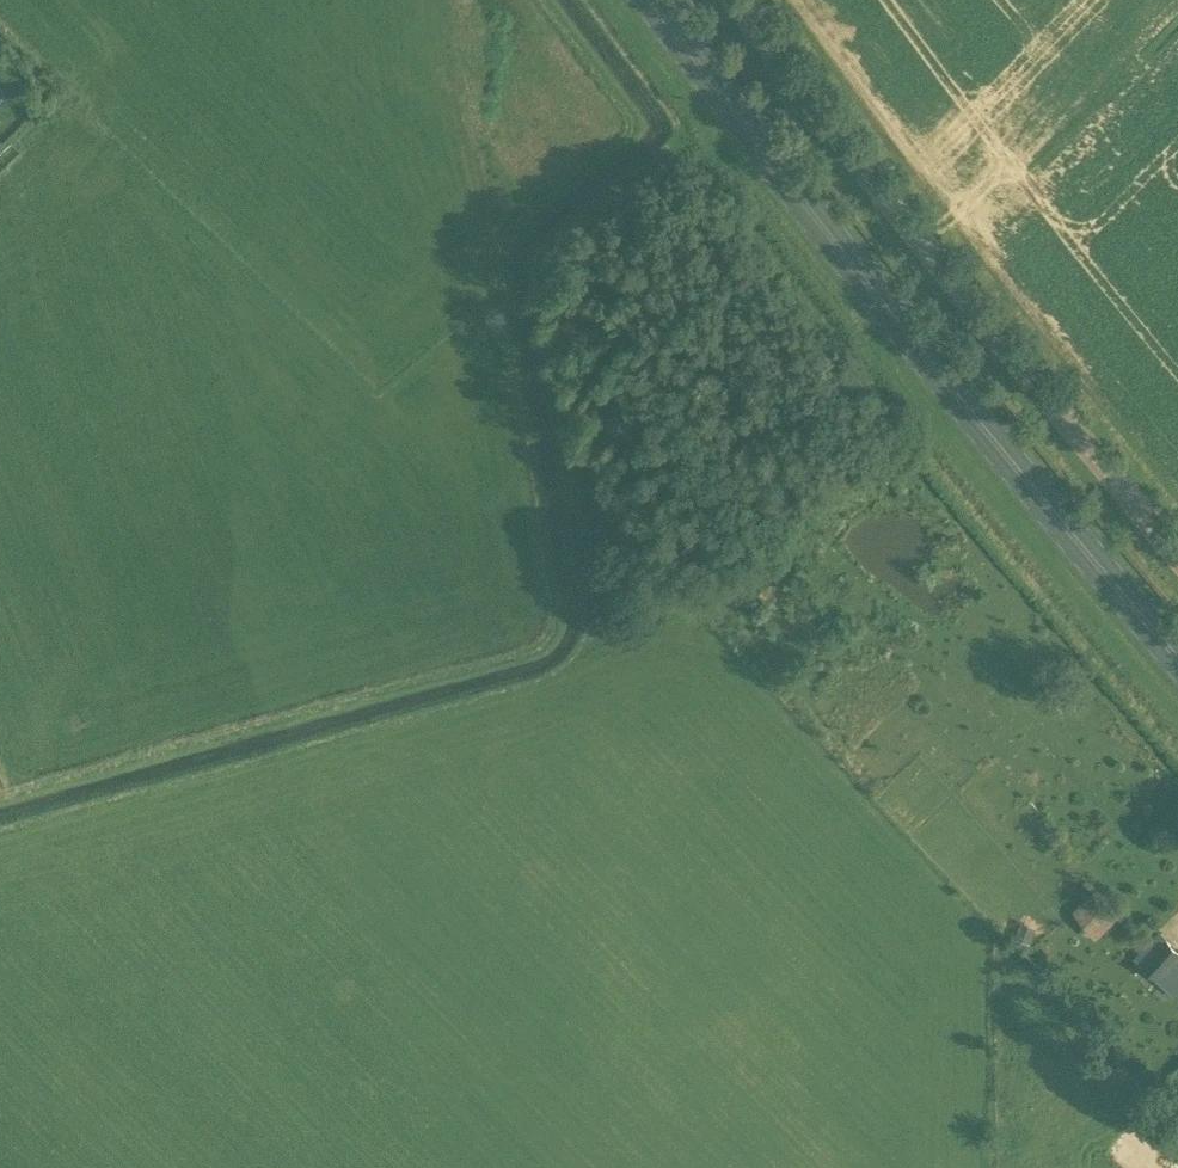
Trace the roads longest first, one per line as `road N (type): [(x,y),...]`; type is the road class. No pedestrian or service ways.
road 1 (primary): [(1177,653),(656,0)]
road 2 (unclassified): [(1177,557),(740,0)]

